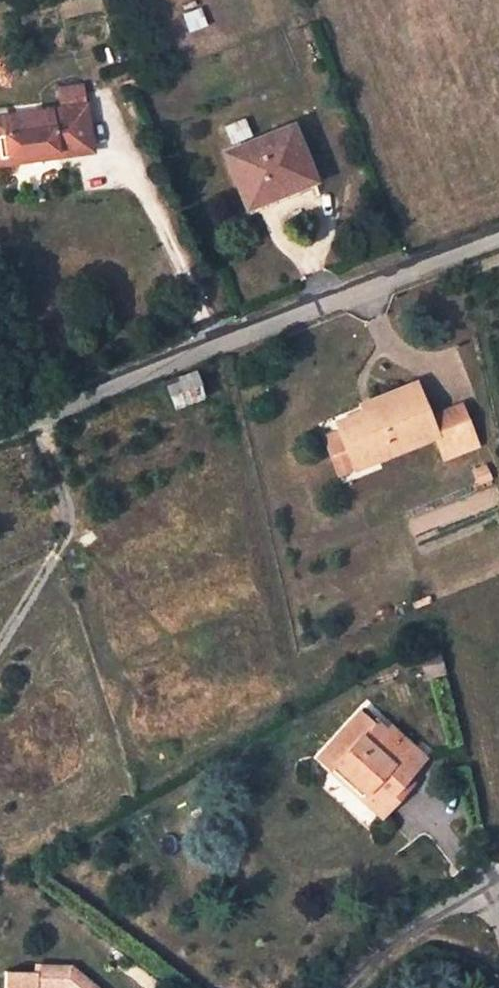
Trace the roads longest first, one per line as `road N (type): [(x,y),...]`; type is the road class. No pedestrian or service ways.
road 1 (unclassified): [(0,433),(498,238)]
road 2 (unclassified): [(485,895),(366,969),(351,987)]

